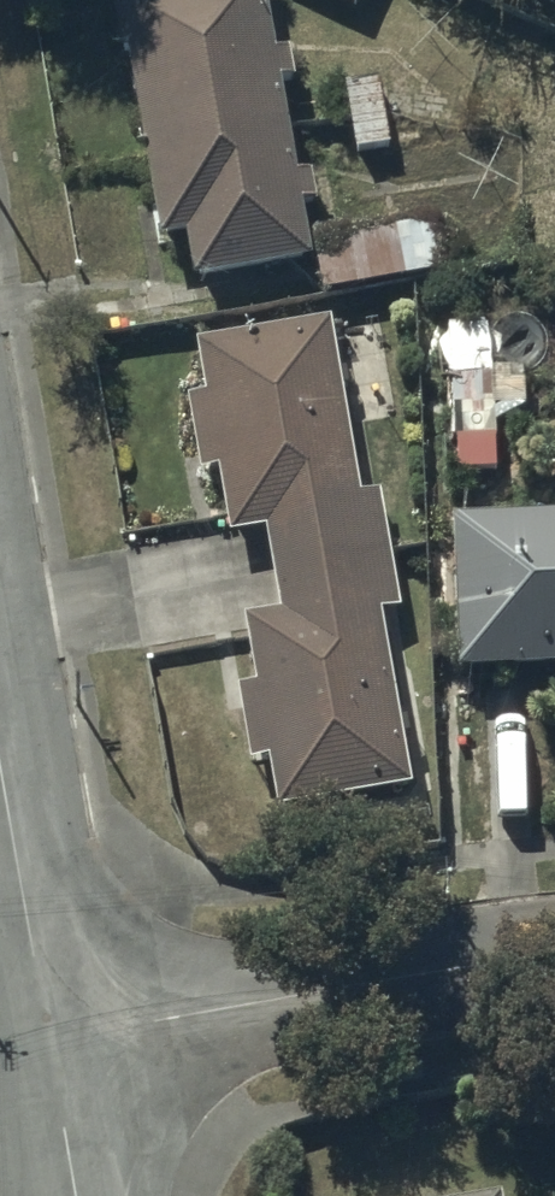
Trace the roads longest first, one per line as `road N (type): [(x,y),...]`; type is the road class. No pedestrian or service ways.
road 1 (residential): [(47,1040),(434,976),(554,973)]
road 2 (residential): [(0,751),(47,1040)]
road 3 (residential): [(47,1040),(76,1195)]

